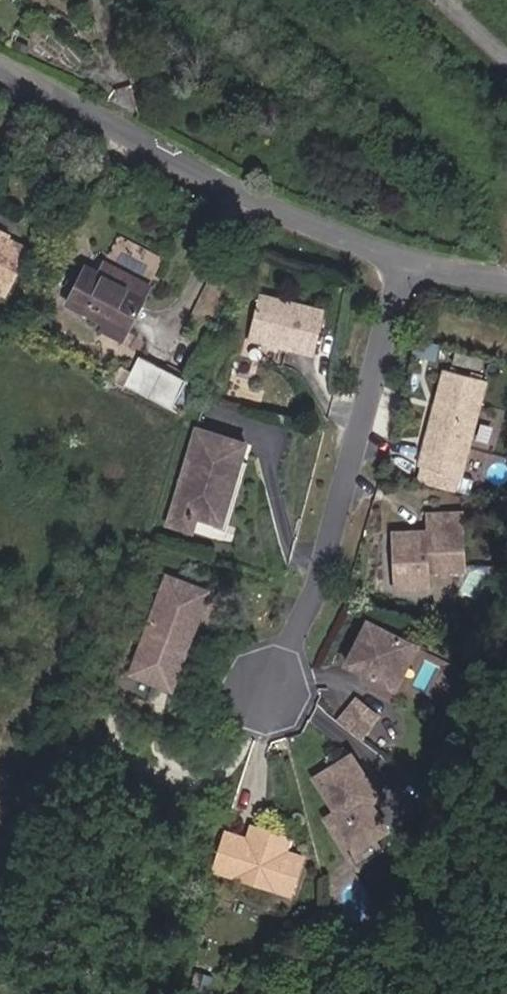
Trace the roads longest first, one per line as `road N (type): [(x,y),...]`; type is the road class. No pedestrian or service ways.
road 1 (residential): [(264,699),(322,580),(409,264)]
road 2 (residential): [(0,55),(409,264)]

